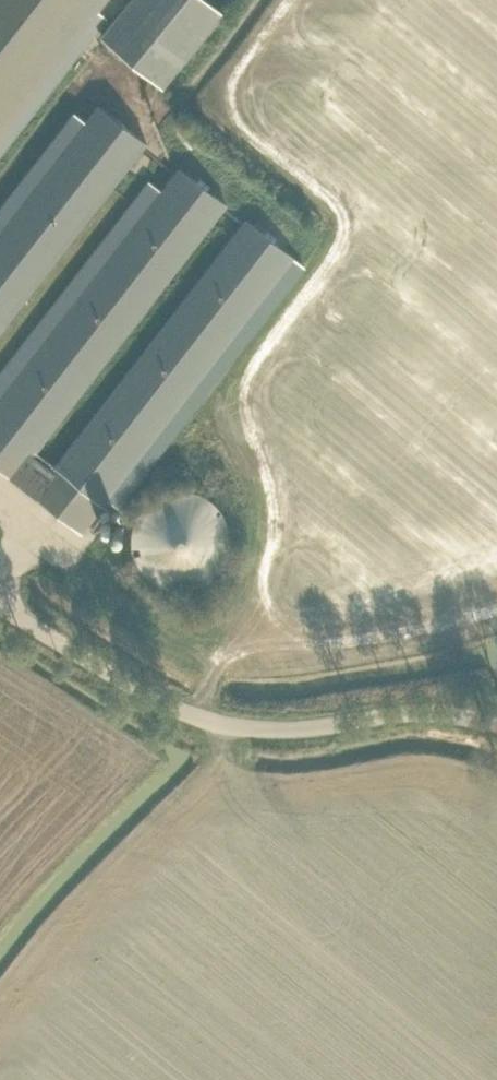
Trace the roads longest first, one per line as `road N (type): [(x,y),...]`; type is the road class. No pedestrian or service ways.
road 1 (unclassified): [(496,724),(399,712),(280,728),(224,724),(154,696),(0,607)]

